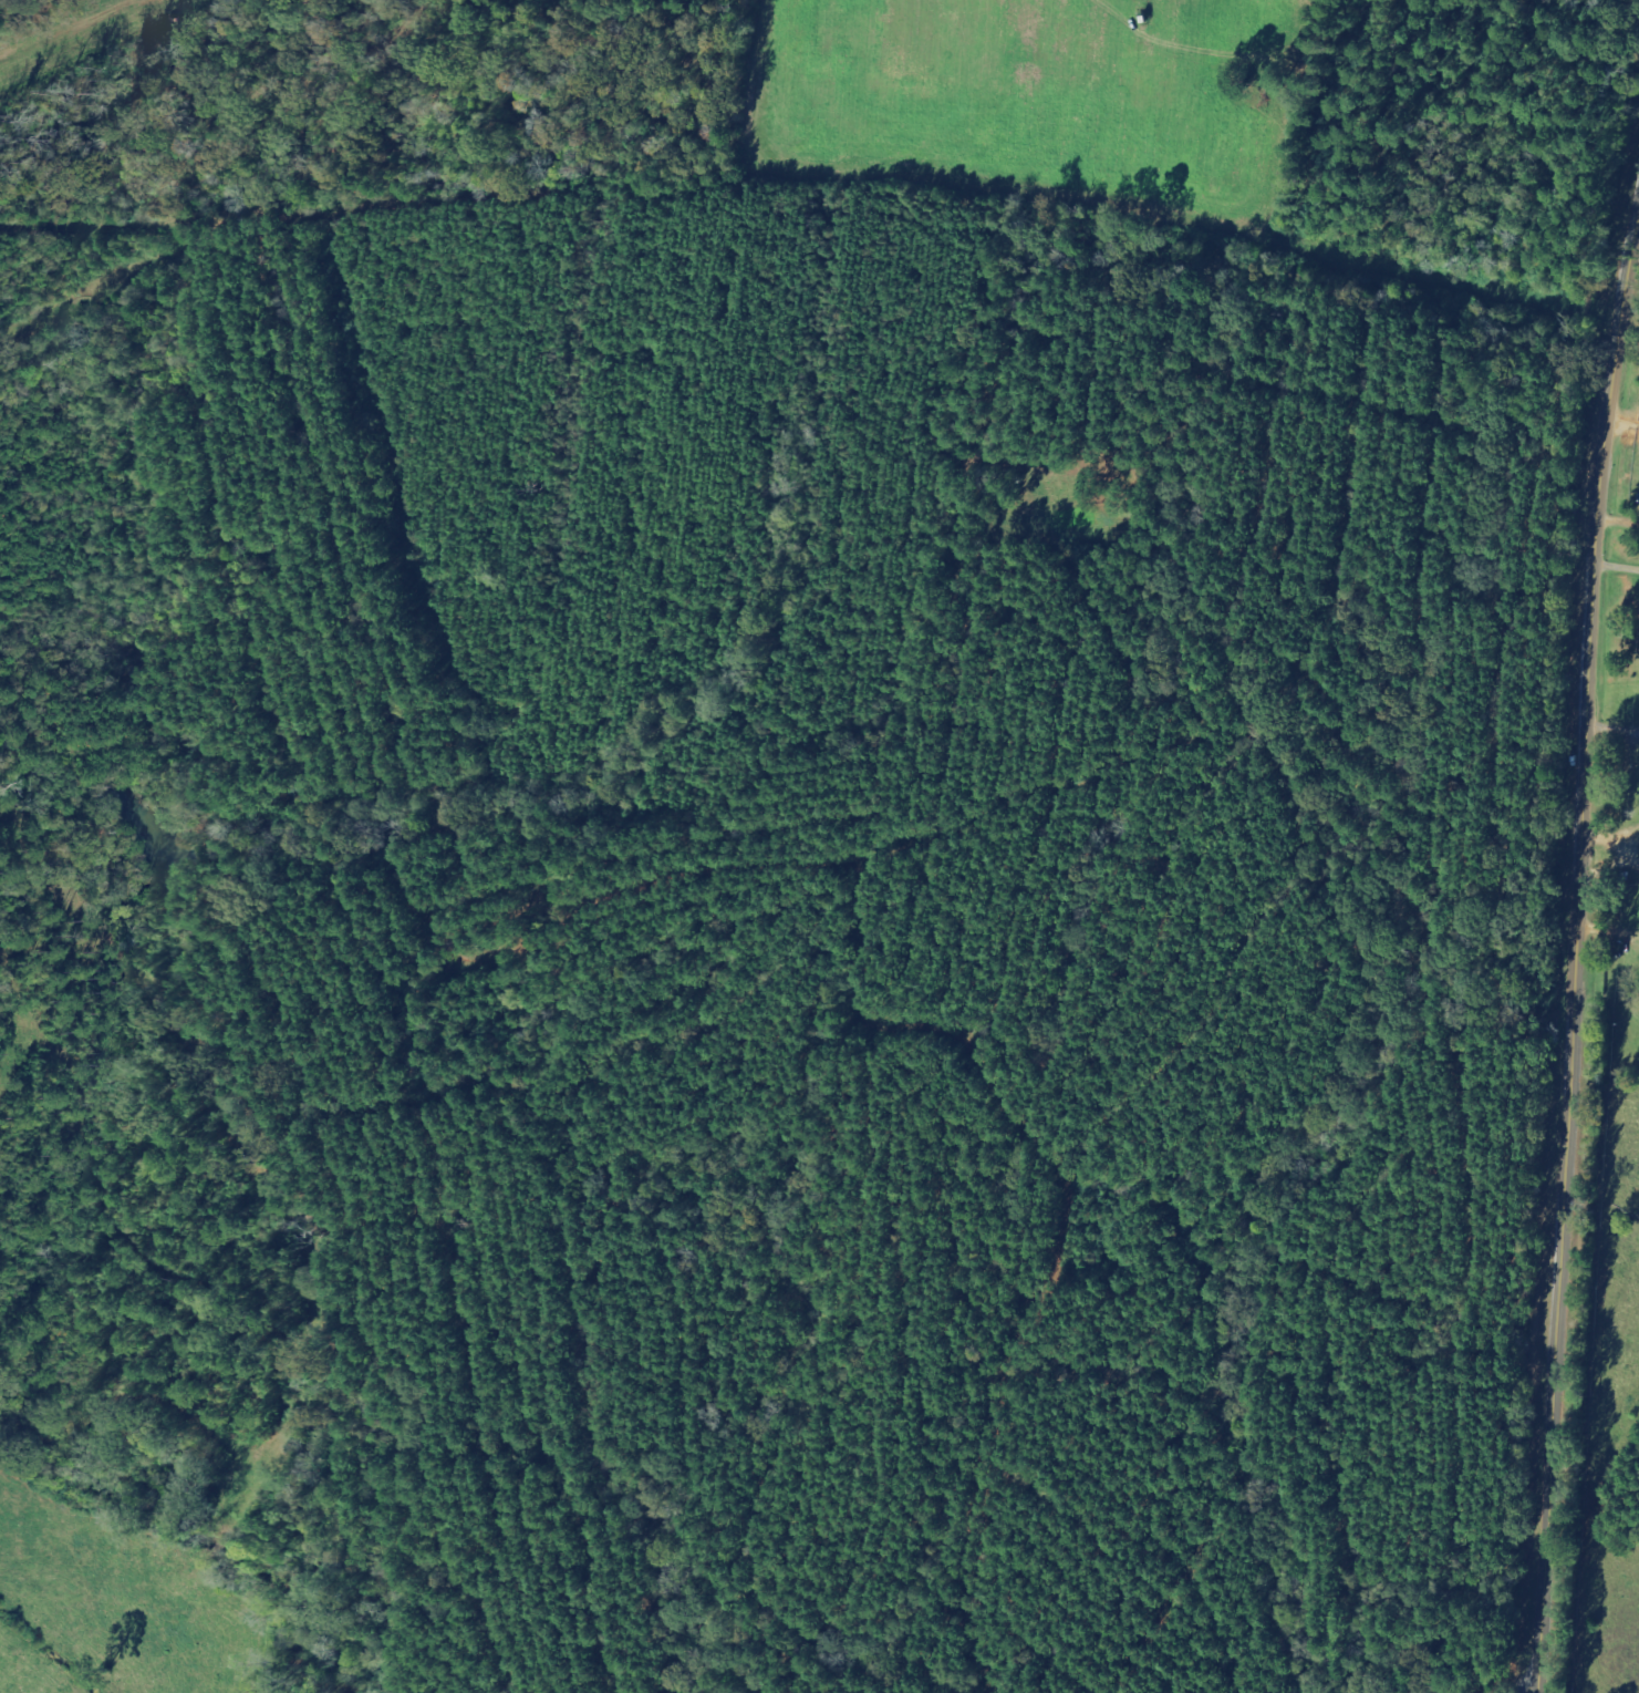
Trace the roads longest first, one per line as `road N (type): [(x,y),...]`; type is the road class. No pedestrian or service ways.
road 1 (tertiary): [(1536,1692),(1591,652),(1638,190)]

